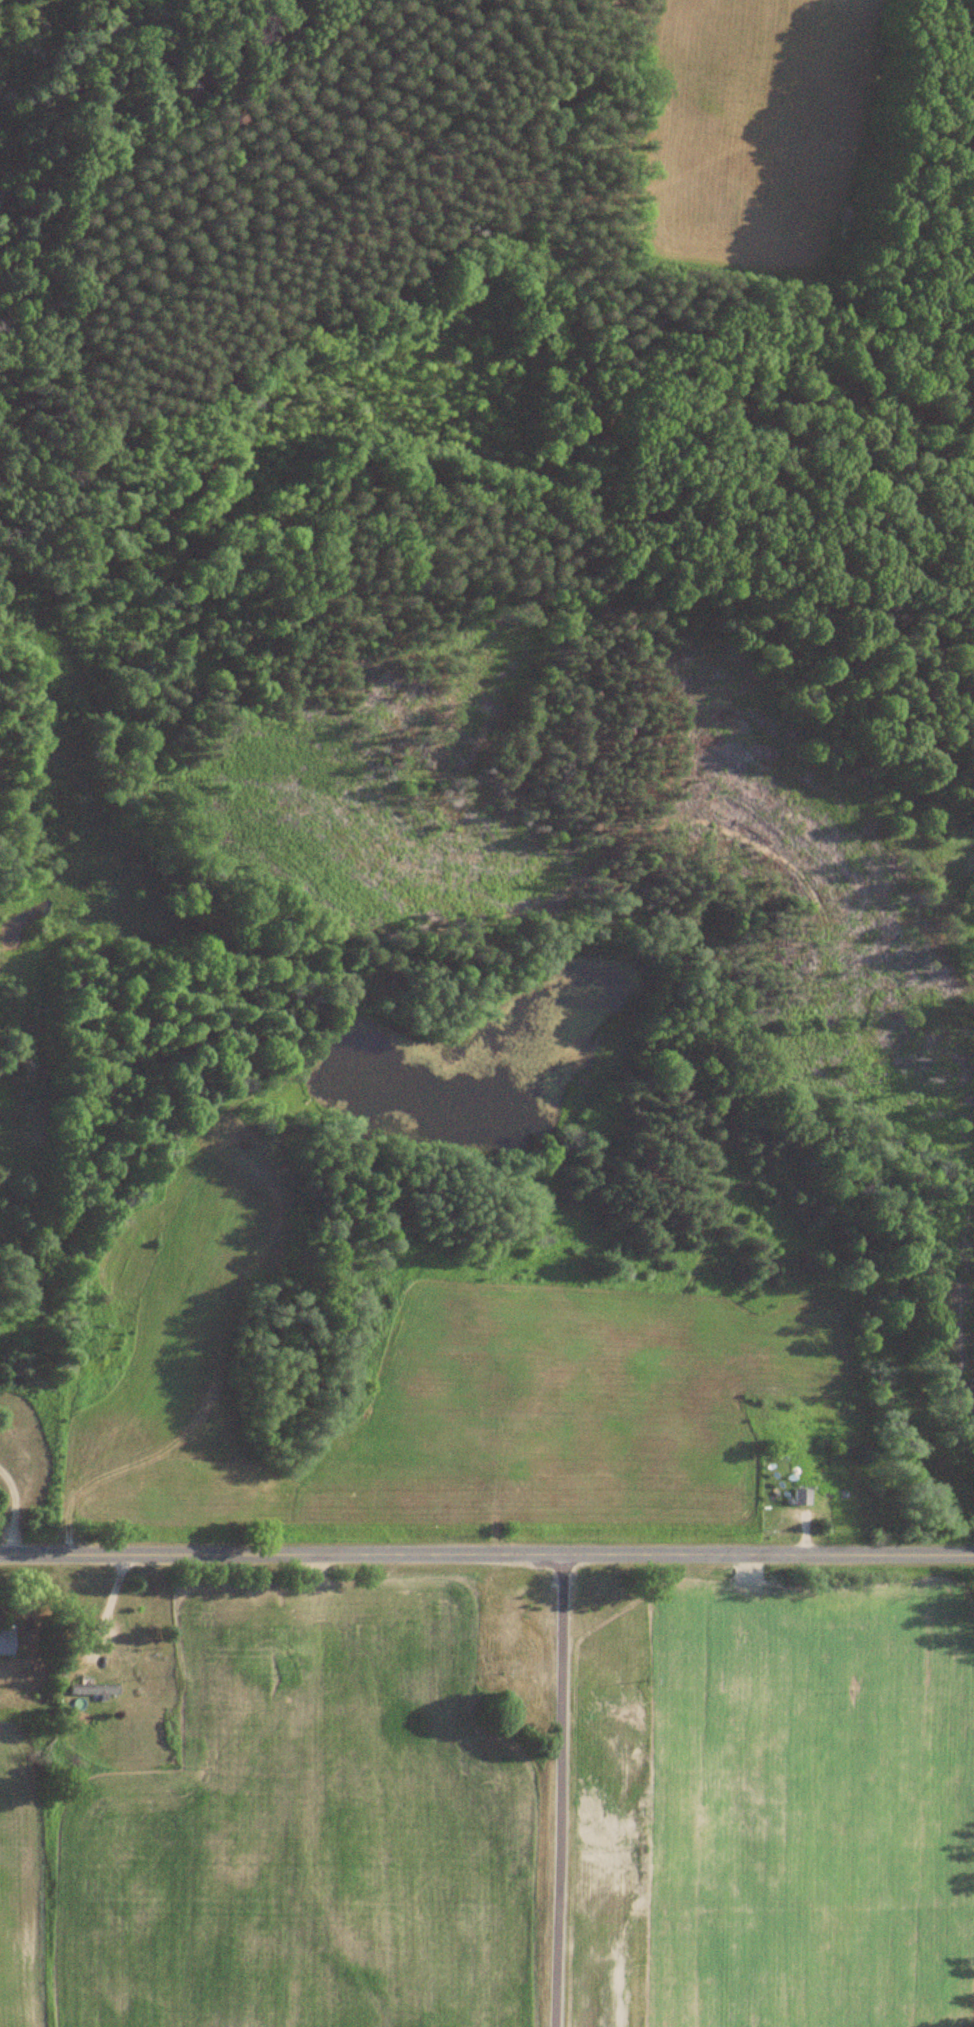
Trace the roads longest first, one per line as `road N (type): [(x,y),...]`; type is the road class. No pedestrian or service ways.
road 1 (residential): [(973,1555),(0,1555)]

